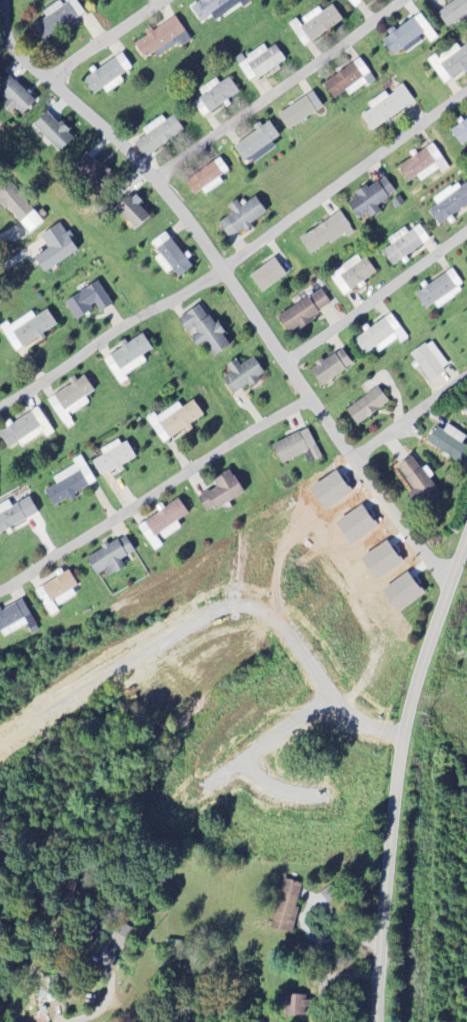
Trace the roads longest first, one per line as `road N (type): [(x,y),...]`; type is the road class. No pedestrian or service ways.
road 1 (residential): [(449,573),(157,179),(15,49),(8,0)]
road 2 (residential): [(374,1021),(396,758),(418,662),(466,523)]
road 3 (residential): [(0,592),(314,394)]
road 4 (residential): [(157,179),(403,0)]
road 5 (residential): [(226,270),(466,98)]
road 6 (residential): [(226,270),(0,406)]
road 7 (residential): [(292,363),(466,232)]
road 8 (residential): [(55,86),(179,0)]
road 9 (residential): [(85,1021),(107,1006),(110,993),(107,898)]
road 10 (residential): [(362,460),(466,375)]

